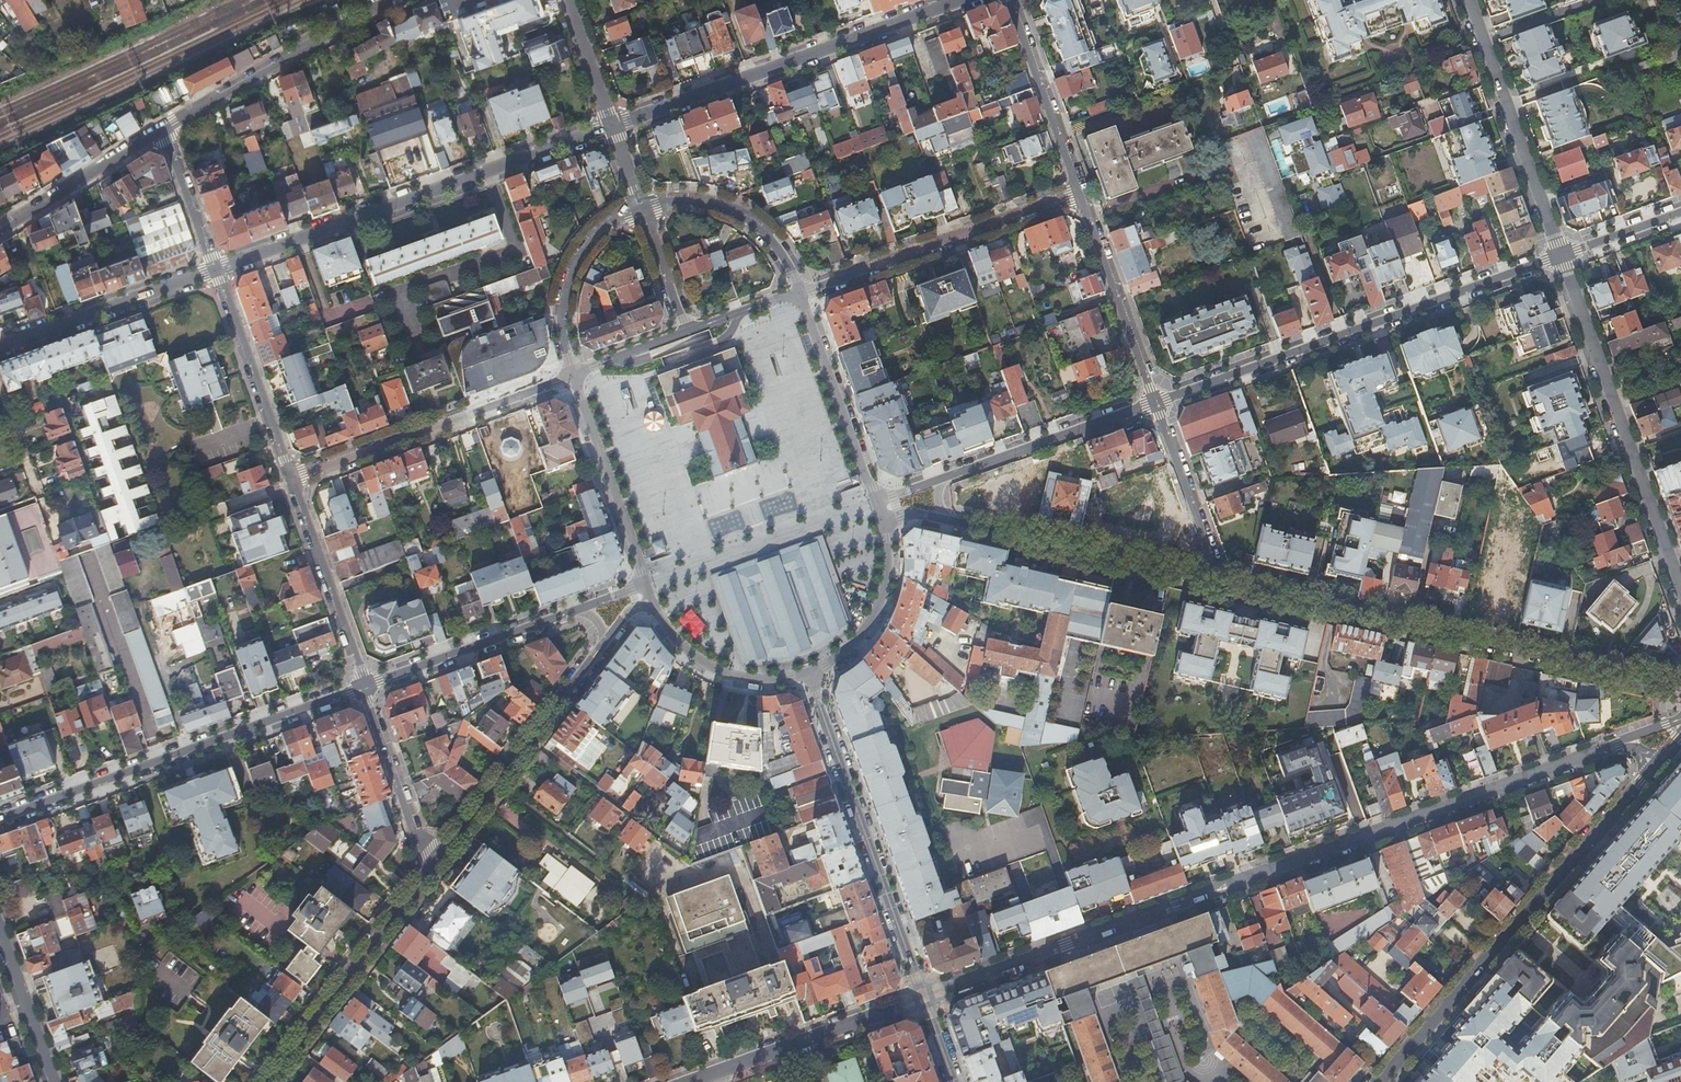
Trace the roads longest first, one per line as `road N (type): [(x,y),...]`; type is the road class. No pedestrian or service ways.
road 1 (residential): [(1609,747),(925,1000)]
road 2 (residential): [(1218,584),(1680,685)]
road 3 (residential): [(1559,256),(1156,399)]
road 4 (residential): [(218,270),(612,127)]
road 5 (residential): [(1379,1081),(1655,767)]
road 6 (residential): [(366,687),(0,819)]
road 7 (residential): [(612,127),(962,0)]
road 8 (residential): [(1559,256),(1680,589)]
road 9 (residential): [(925,1000),(808,679)]
road 10 (residential): [(432,874),(620,626)]
road 11 (residential): [(575,376),(292,480)]
road 12 (residential): [(1079,195),(803,291)]
road 13 (residential): [(943,519),(1218,584)]
road 14 (residential): [(1468,0),(1559,256)]
road 15 (residential): [(269,1081),(432,874)]
road 16 (residential): [(394,0),(167,129)]
road 17 (residential): [(925,1000),(689,1081)]
road 18 (residential): [(597,604),(366,687)]
road 19 (residential): [(0,349),(218,270)]
road 20 (residential): [(1156,399),(942,479)]
road 21 (residential): [(878,503),(803,291)]
road 22 (residential): [(292,480),(218,270)]
road 23 (residential): [(575,376),(646,586)]
road 24 (residential): [(366,687),(292,480)]
road 25 (residential): [(1079,195),(1156,399)]
road 26 (residential): [(808,679),(852,654),(885,602),(891,573),(878,503)]
road 27 (residential): [(646,586),(665,630),(712,673),(750,684),(808,679)]
road 28 (residential): [(1012,0),(1079,195)]
road 29 (residential): [(641,207),(603,228),(572,270),(563,313),(575,376)]
road 30 (residential): [(803,291),(781,250),(746,217),(699,200),(641,207)]
road 31 (residential): [(432,874),(366,687)]
road 32 (residential): [(167,129),(0,235)]
road 33 (residential): [(1156,399),(1218,584)]
road 34 (residential): [(0,935),(53,1081)]
road 35 (residential): [(167,129),(218,270)]
road 36 (residential): [(612,127),(567,0)]
road 37 (residential): [(685,333),(641,207)]
road 38 (residential): [(1680,212),(1559,256)]
road 39 (residential): [(803,291),(685,333)]

